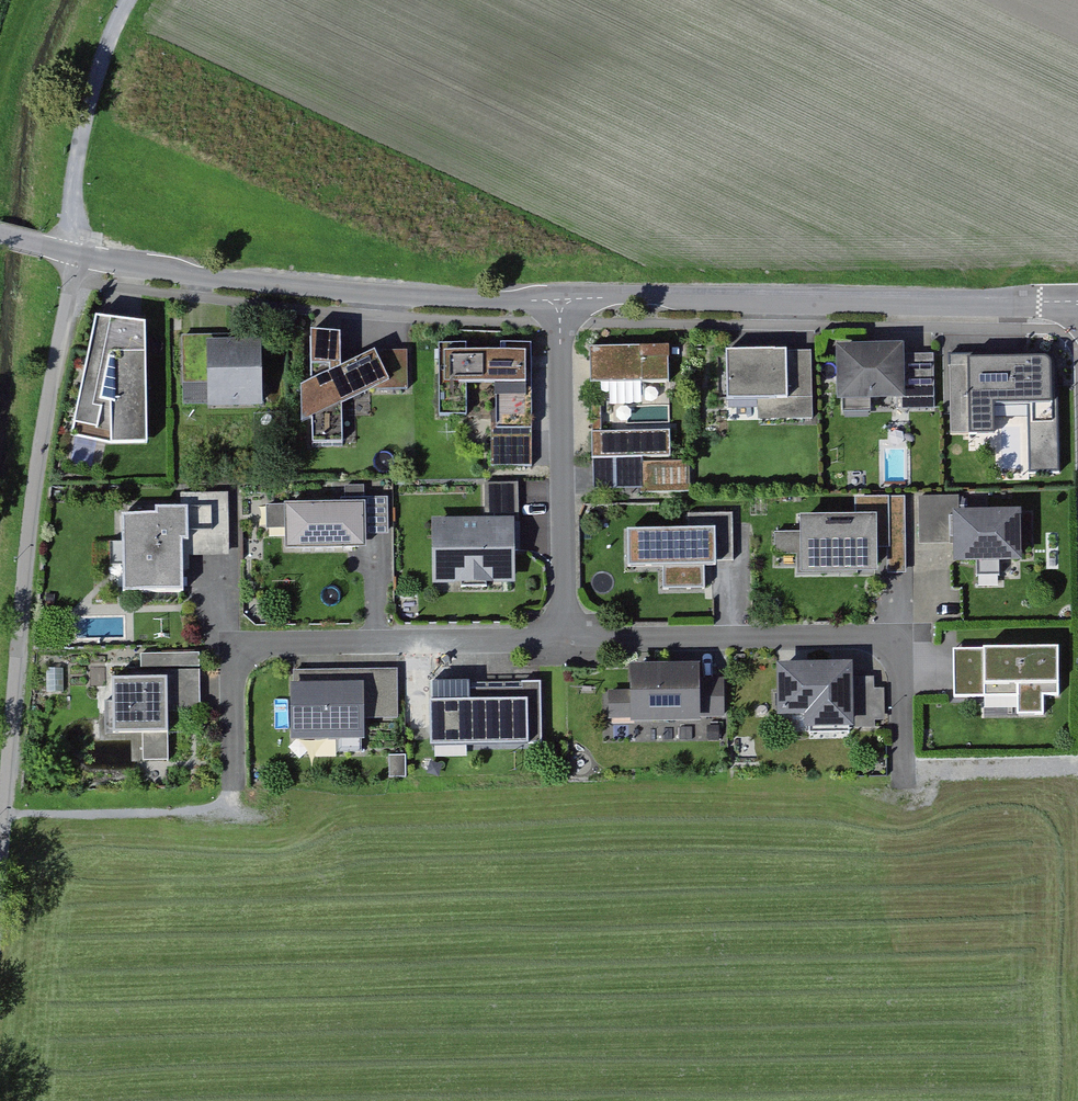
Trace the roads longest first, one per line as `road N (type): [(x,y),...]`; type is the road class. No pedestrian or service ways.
road 1 (residential): [(0,238),(78,259),(212,279),(560,300)]
road 2 (residential): [(560,300),(635,292),(1077,303)]
road 3 (residential): [(565,643),(234,643),(234,789)]
road 4 (residential): [(565,643),(900,637),(905,772)]
road 5 (residential): [(560,300),(565,643)]
road 6 (track): [(78,259),(71,179),(96,76),(127,0)]

